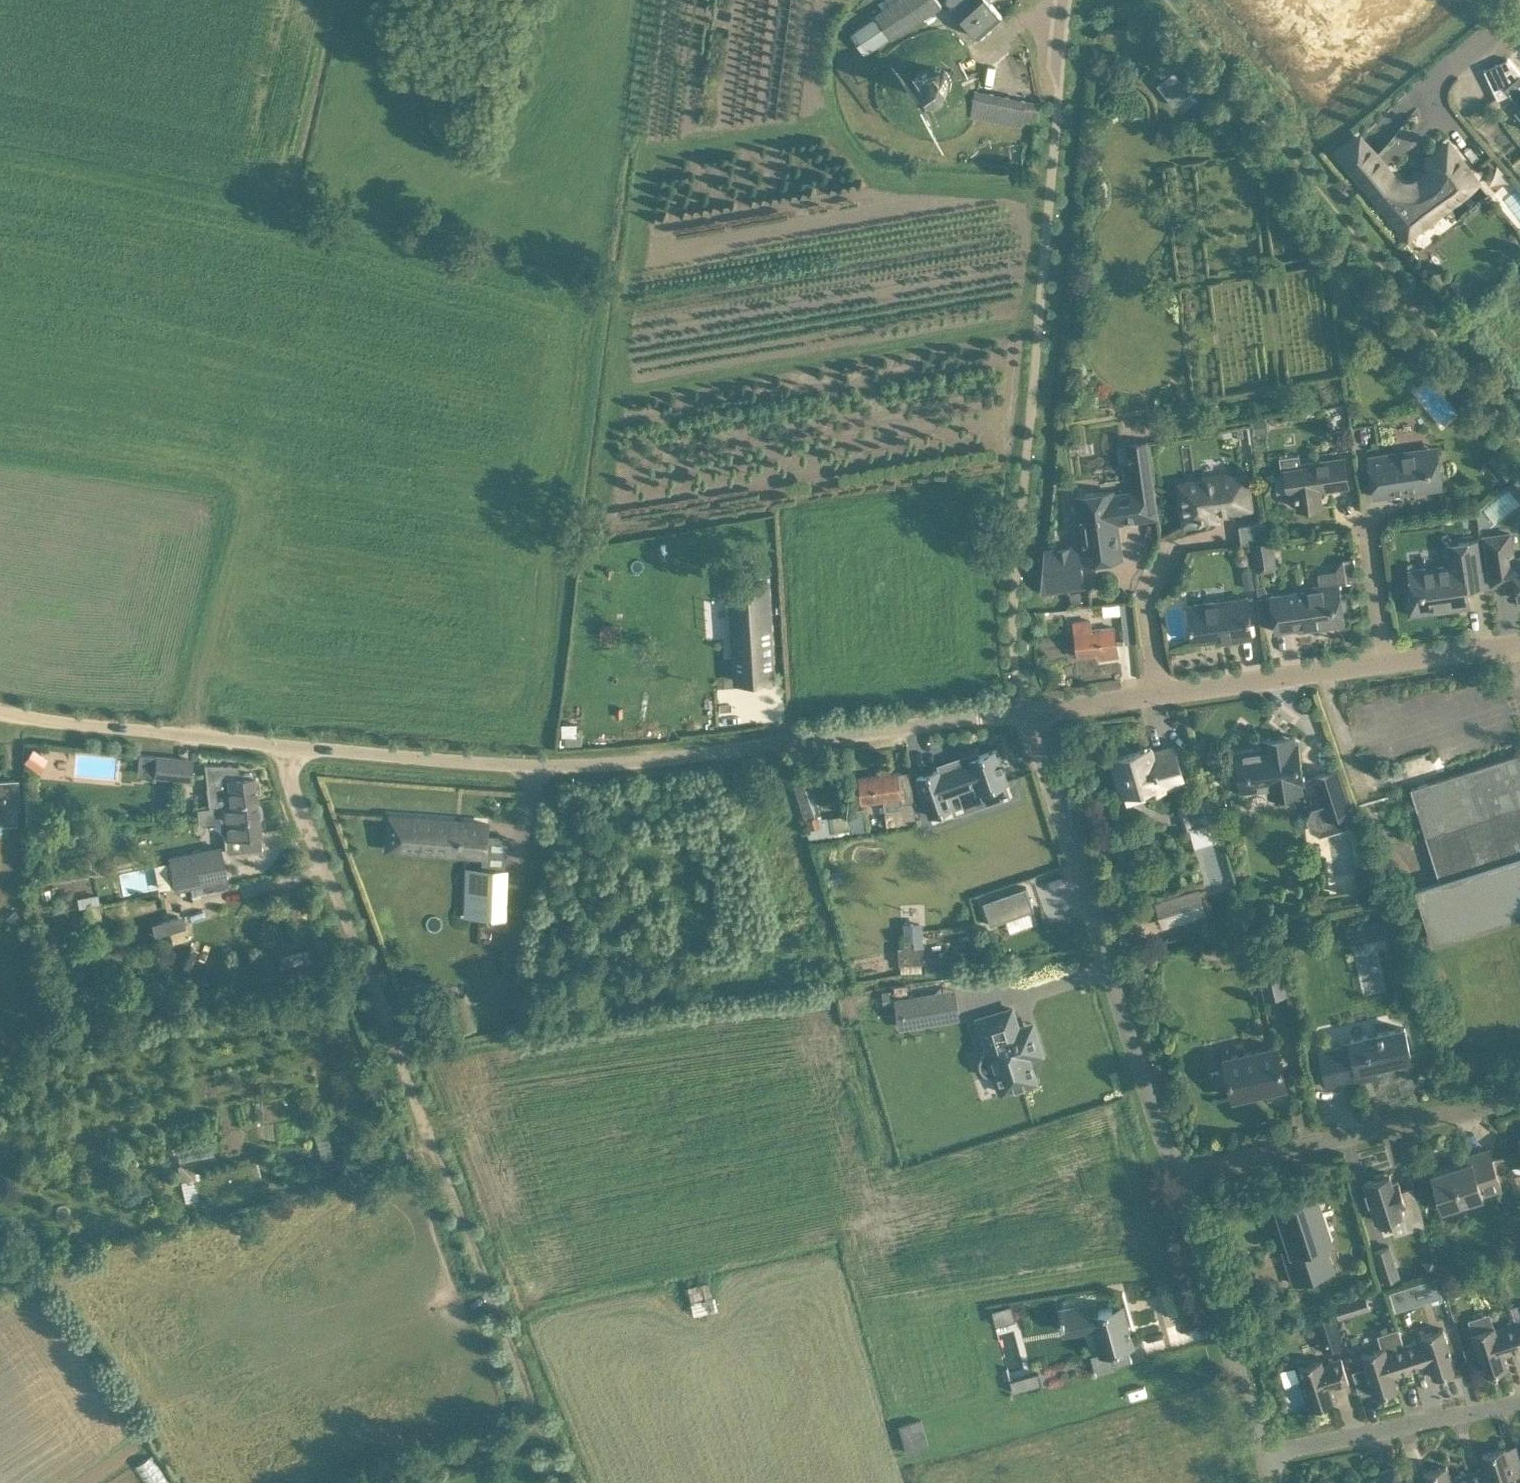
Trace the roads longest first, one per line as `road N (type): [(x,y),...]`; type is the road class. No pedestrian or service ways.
road 1 (unclassified): [(1031,711),(645,760),(498,762),(61,722),(0,709)]
road 2 (track): [(286,744),(288,771),(561,1482)]
road 3 (residential): [(1173,1175),(1031,711)]
road 4 (residential): [(1519,1092),(1173,1175)]
road 5 (residential): [(1263,1455),(1173,1175)]
road 6 (residential): [(1263,1455),(1519,1402)]
road 7 (residential): [(1146,694),(1384,662)]
road 8 (track): [(535,1418),(353,1482)]
road 9 (residential): [(1146,694),(1146,612),(1157,567),(1196,541)]
road 10 (residential): [(1384,662),(1519,642)]
road 11 (residential): [(1384,662),(1368,531)]

